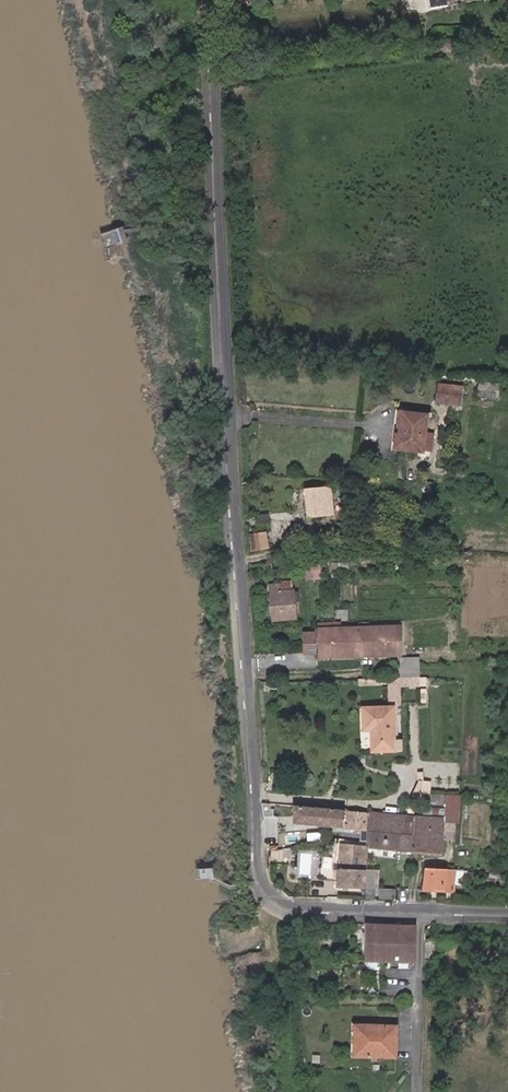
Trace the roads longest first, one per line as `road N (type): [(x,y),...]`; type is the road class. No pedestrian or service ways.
road 1 (tertiary): [(215,0),(260,874),(273,897),(305,907),(507,909)]

